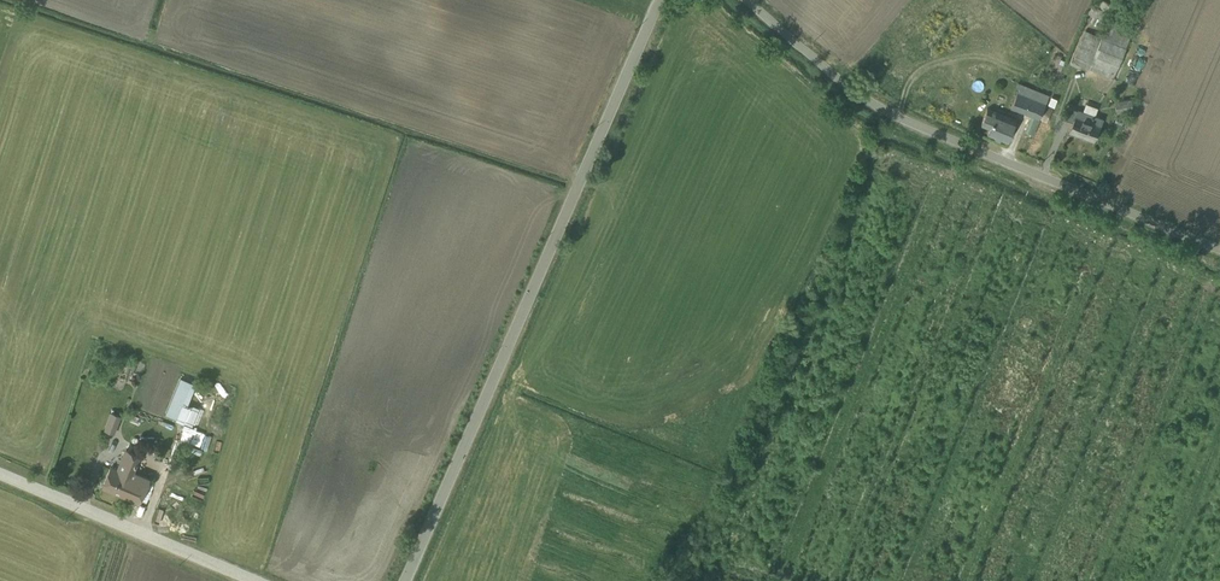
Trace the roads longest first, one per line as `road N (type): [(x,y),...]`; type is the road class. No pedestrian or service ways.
road 1 (unclassified): [(406,580),(661,0)]
road 2 (unclassified): [(1219,249),(883,110),(748,0)]
road 3 (unclassified): [(0,475),(251,580)]

